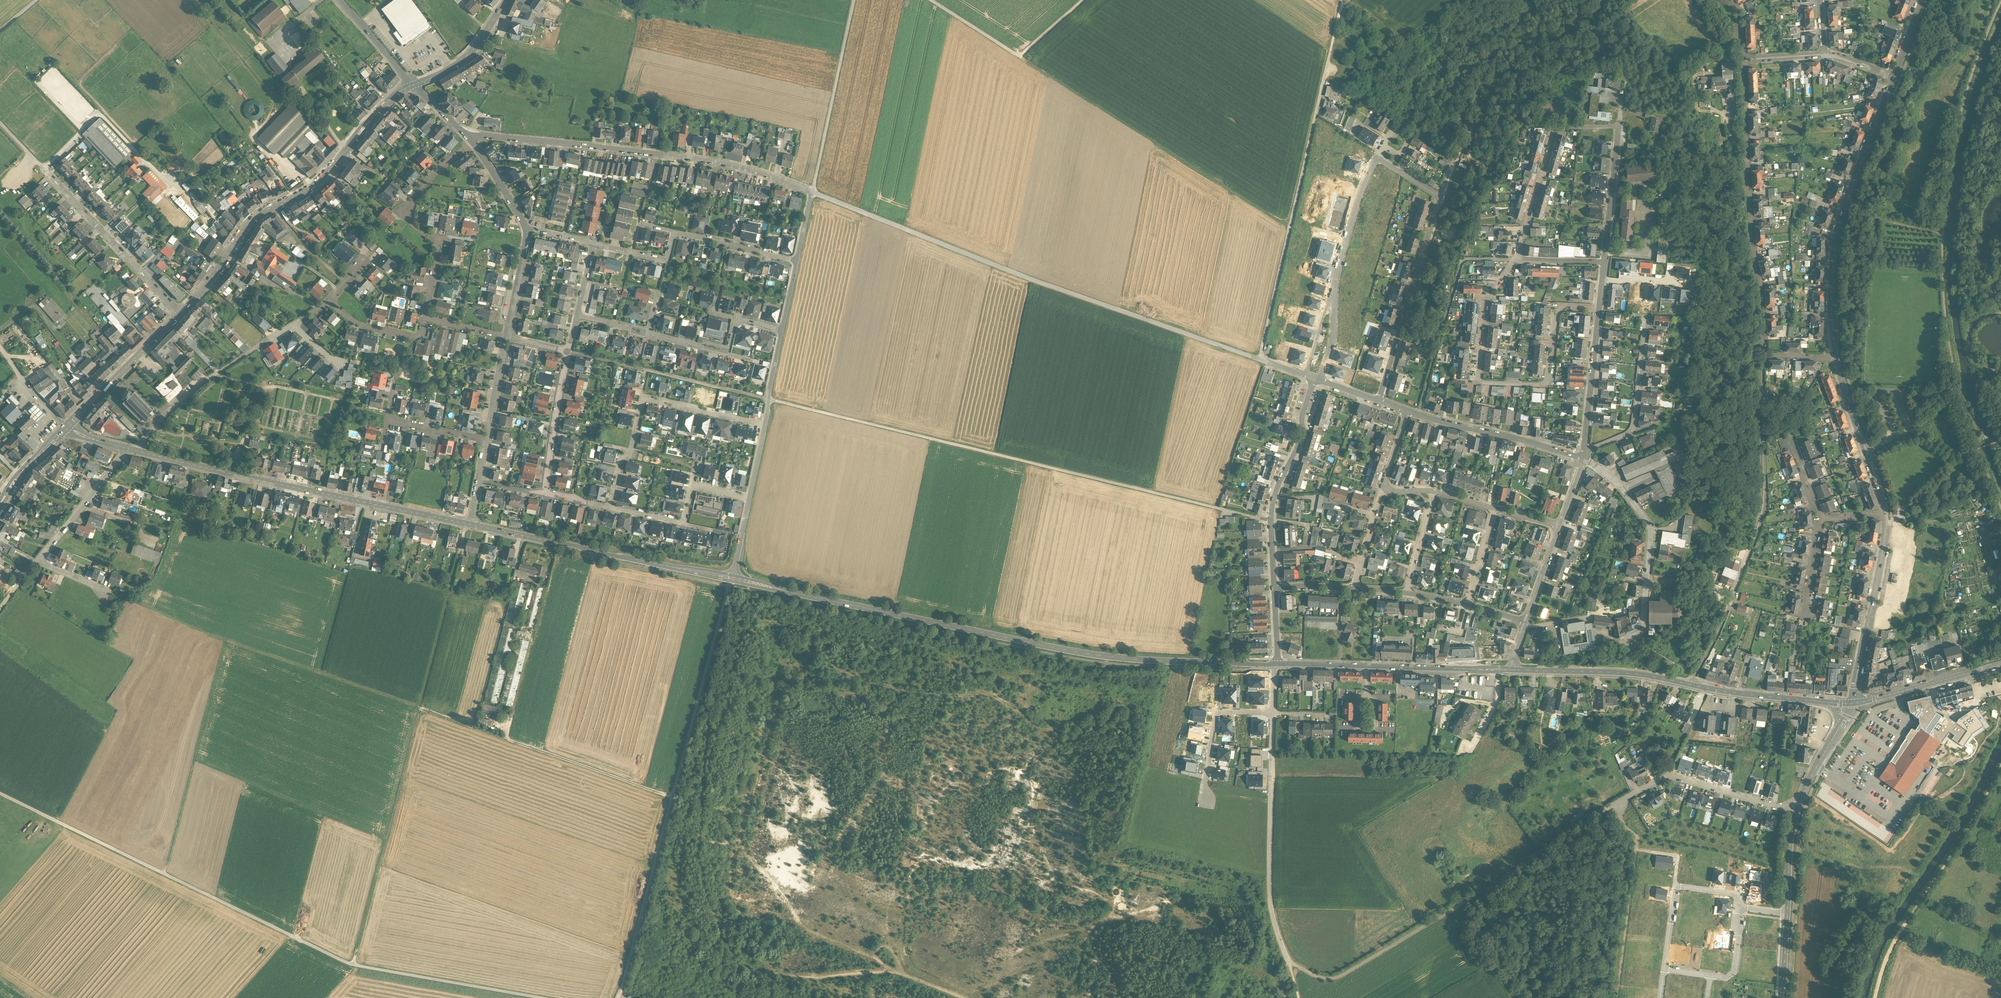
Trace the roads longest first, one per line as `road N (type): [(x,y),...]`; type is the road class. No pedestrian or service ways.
road 1 (track): [(105,591),(227,645),(672,798)]
road 2 (track): [(0,793),(353,965),(541,997)]
road 3 (secondary): [(1274,664),(1096,655),(731,579)]
road 4 (track): [(764,973),(735,922),(728,865),(788,683),(812,667),(905,690),(984,693)]
road 5 (track): [(1221,509),(768,399)]
road 6 (track): [(2000,2),(1960,114),(1943,232),(1949,347),(1978,450)]
road 7 (unclassified): [(1258,360),(829,198)]
road 8 (track): [(460,548),(353,965)]
road 9 (track): [(617,997),(728,586)]
road 10 (track): [(1611,807),(1340,977),(1287,964)]
road 11 (residential): [(812,192),(711,161),(468,137)]
road 12 (secondary): [(471,525),(136,451)]
road 13 (residential): [(1690,684),(1763,509),(1761,356)]
road 14 (secondary): [(181,313),(251,221),(314,185),(391,96),(413,84)]
road 15 (track): [(1289,227),(1020,58)]
road 16 (residential): [(1518,261),(1483,307),(1478,382),(1545,384),(1561,307),(1599,307)]
road 17 (residential): [(1761,356),(1743,59)]
road 18 (tertiary): [(1893,77),(1837,238),(1837,357)]
road 19 (secondary): [(731,579),(471,525)]
road 20 (track): [(1875,997),(1899,933),(2000,764)]
road 21 (unclassified): [(1605,0),(1502,82),(1441,197)]
road 22 (unclassified): [(1273,714),(1270,900),(1287,964)]
road 23 (residential): [(330,301),(198,385),(136,451)]
road 24 (residential): [(610,507),(643,398),(764,425)]
road 25 (track): [(227,645),(163,873)]
road 26 (secondary): [(1499,669),(1278,664)]
road 27 (residential): [(126,448),(38,560),(105,591)]
road 28 (residential): [(1380,401),(1441,197)]
road 29 (track): [(194,761),(386,840)]
road 30 (residential): [(1619,127),(1552,129),(1518,261)]
road 31 (residential): [(1584,459),(1618,484),(1650,527),(1641,634)]
road 32 (residential): [(181,313),(43,169)]
road 33 (track): [(812,192),(853,0)]
road 34 (residential): [(1796,811),(1676,777),(1611,807)]
road 35 (tertiary): [(1885,513),(1852,704)]
road 36 (residential): [(1409,411),(1584,459)]
road 37 (secondary): [(1690,684),(1514,670)]
road 38 (residential): [(1585,448),(1632,431),(1645,317)]
road 39 (tertiary): [(1837,357),(1885,513)]
road 40 (track): [(1419,415),(1463,258)]
road 41 (secondary): [(67,428),(181,313)]
road 42 (residential): [(1664,968),(1680,887),(1739,895),(1743,908)]
road 43 (secondary): [(2000,665),(1852,704)]
road 44 (residential): [(1334,303),(1340,259),(1377,157)]
road 45 (residential): [(1271,519),(1314,378)]
road 46 (residential): [(568,352),(545,492)]
road 47 (residential): [(1585,448),(1599,307)]
road 48 (unclassified): [(1273,714),(1217,715),(1205,798)]
road 49 (residential): [(1605,264),(1619,127)]
road 50 (secondary): [(1819,702),(1690,684)]
road 51 (secondary): [(413,84),(472,50),(507,0)]
road 52 (residential): [(674,231),(797,261)]

